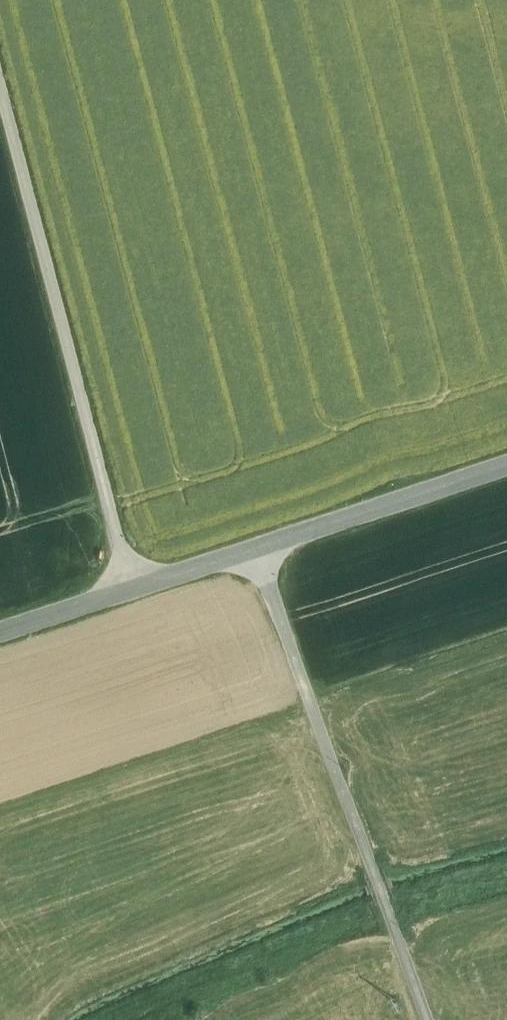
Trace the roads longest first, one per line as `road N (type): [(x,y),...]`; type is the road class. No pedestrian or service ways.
road 1 (unclassified): [(134,589),(0,83)]
road 2 (residential): [(255,549),(428,1019)]
road 3 (tertiary): [(506,466),(255,549)]
road 4 (tertiary): [(134,589),(0,633)]
road 5 (tertiary): [(255,549),(134,589)]

